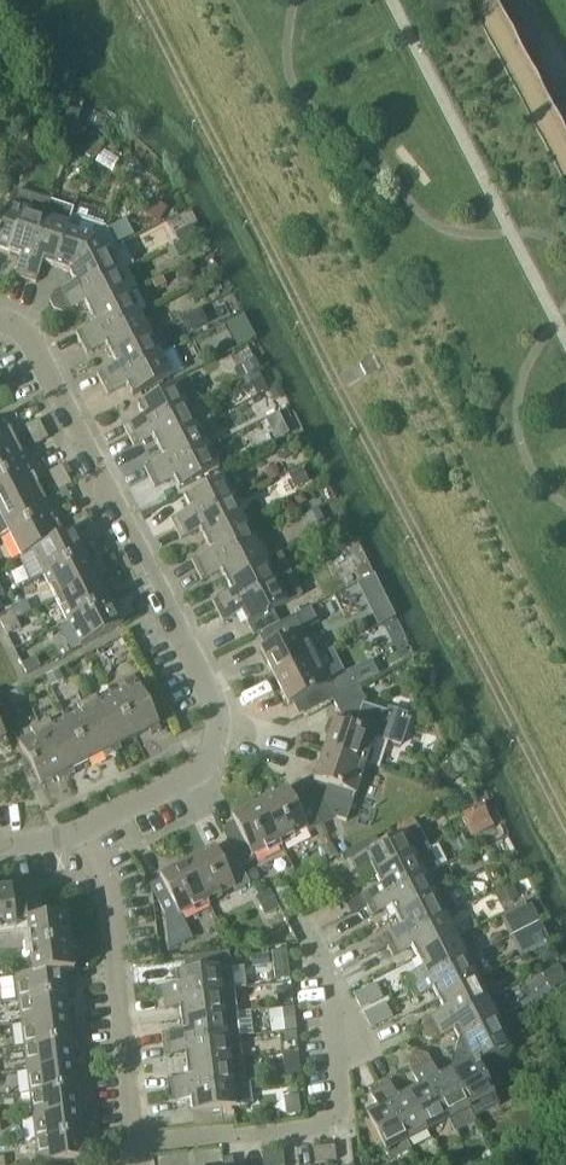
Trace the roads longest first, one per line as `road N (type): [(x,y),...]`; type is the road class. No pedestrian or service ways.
road 1 (track): [(565,833),(141,0)]
road 2 (residential): [(0,320),(22,328),(216,708),(215,741),(195,771),(92,826)]
road 3 (residential): [(136,1148),(345,1125),(330,976),(307,932)]
road 4 (residential): [(136,1148),(92,826)]

